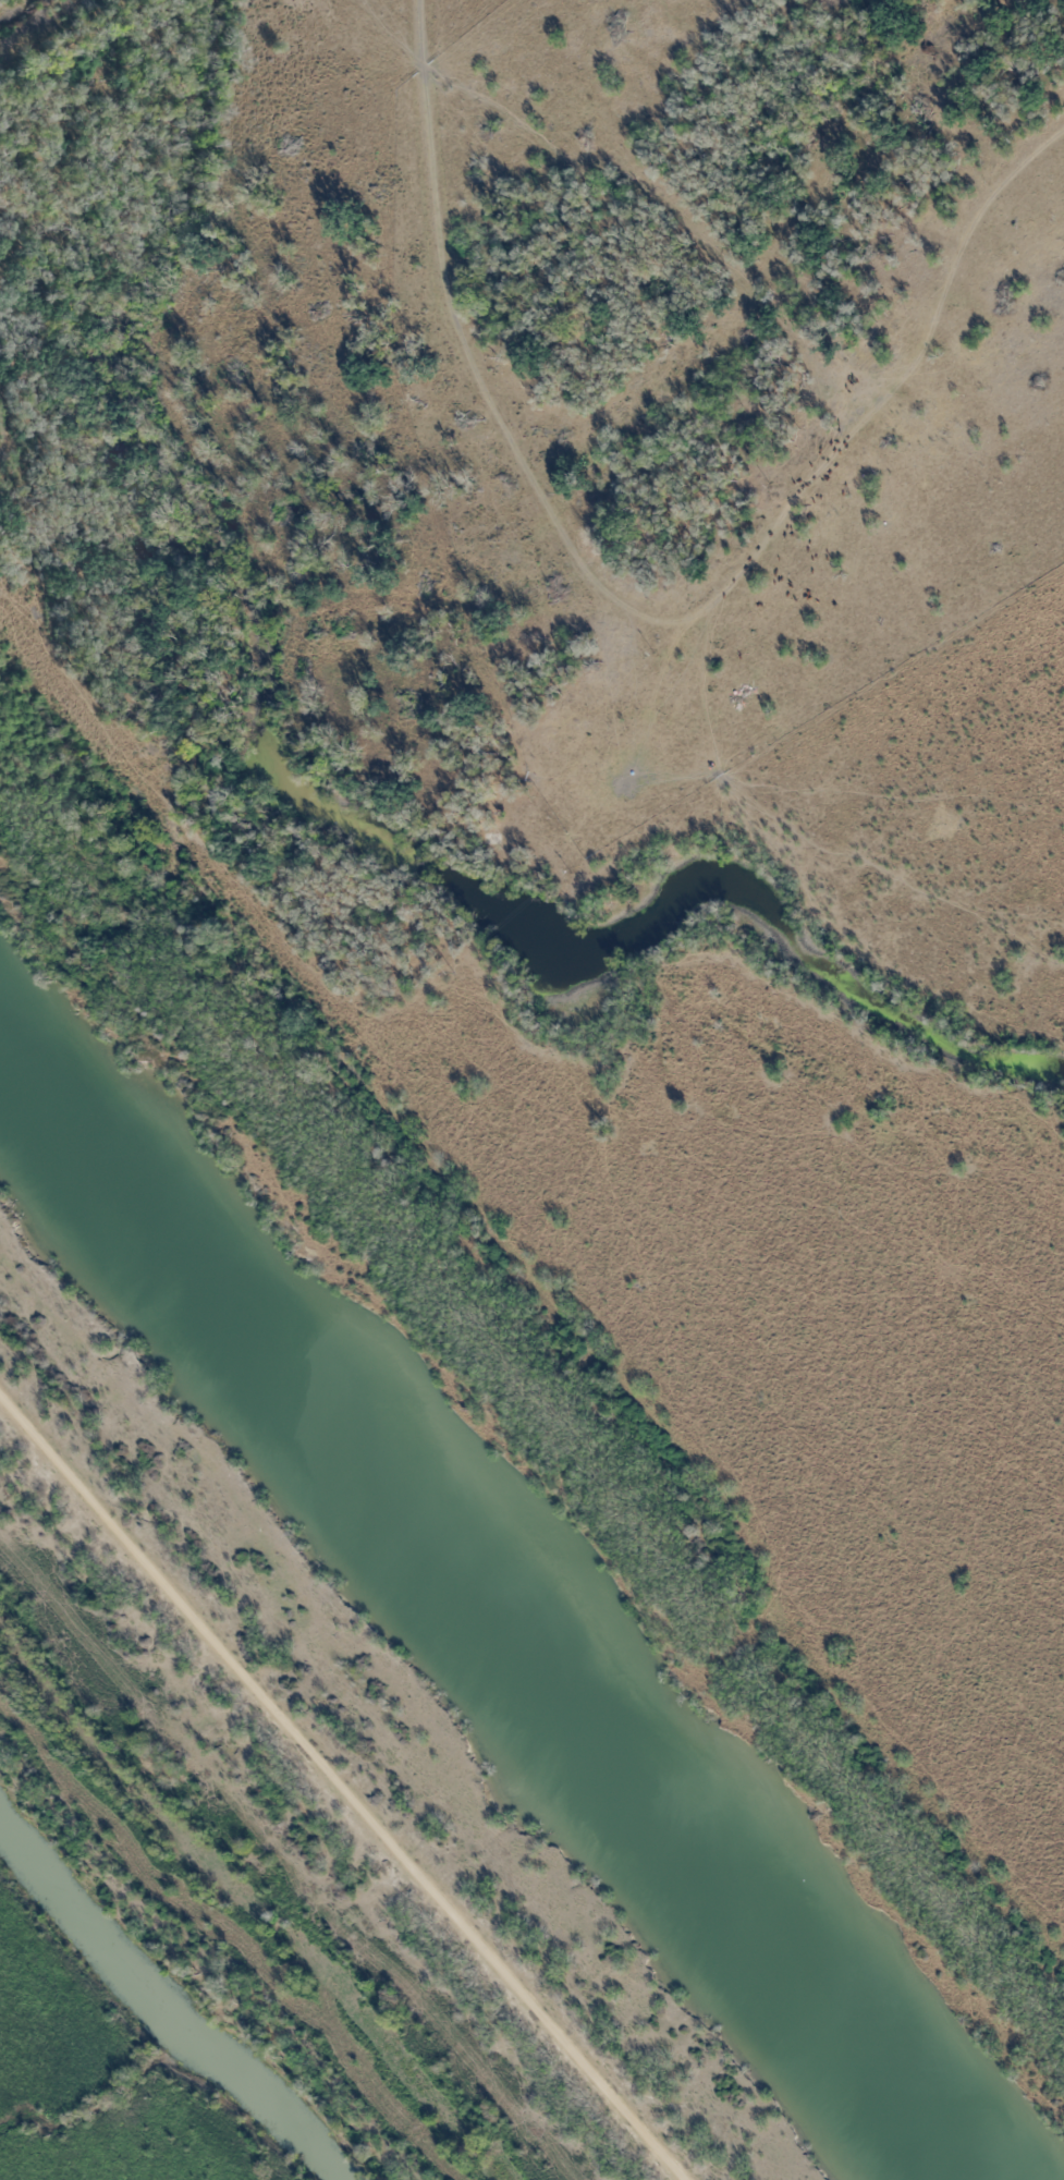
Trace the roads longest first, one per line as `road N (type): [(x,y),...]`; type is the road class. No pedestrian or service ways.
road 1 (track): [(585,829),(633,675),(674,659),(1017,182),(1063,135)]
road 2 (track): [(705,618),(629,620),(575,550),(447,306),(425,0)]
road 3 (residential): [(694,2179),(224,1643)]
road 4 (residential): [(224,1643),(0,1384)]

